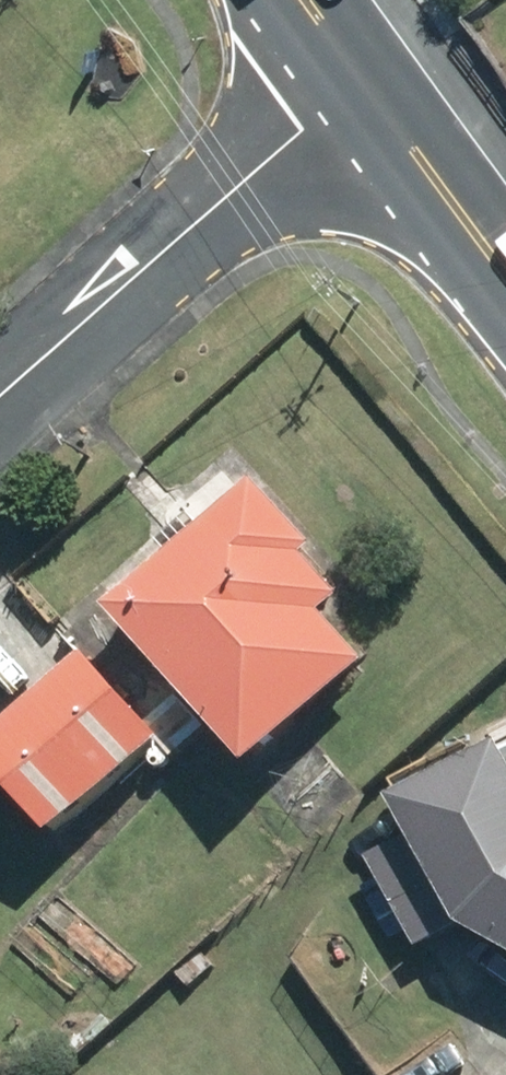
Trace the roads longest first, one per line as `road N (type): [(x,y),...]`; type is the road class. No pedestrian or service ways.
road 1 (residential): [(0,409),(365,84)]
road 2 (trunk): [(365,84),(505,261)]

